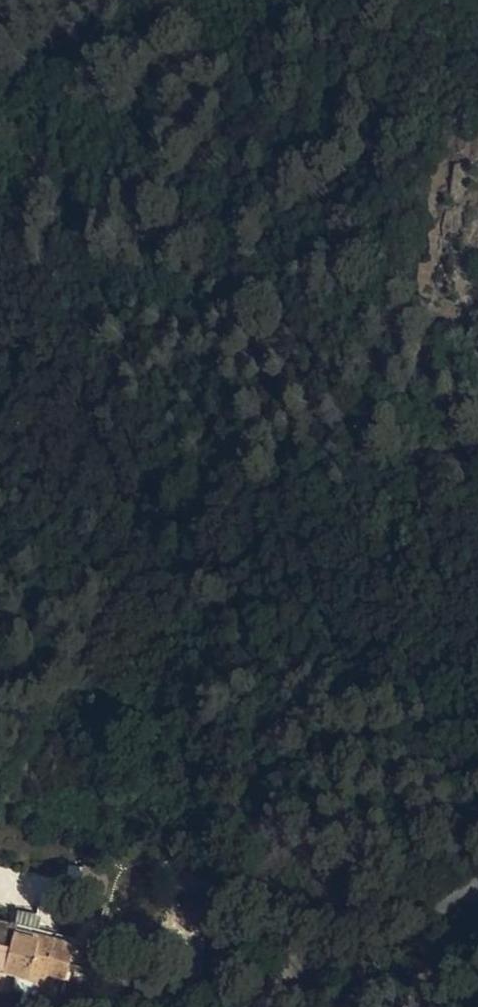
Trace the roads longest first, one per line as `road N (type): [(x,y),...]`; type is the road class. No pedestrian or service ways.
road 1 (residential): [(477,888),(265,1006)]

